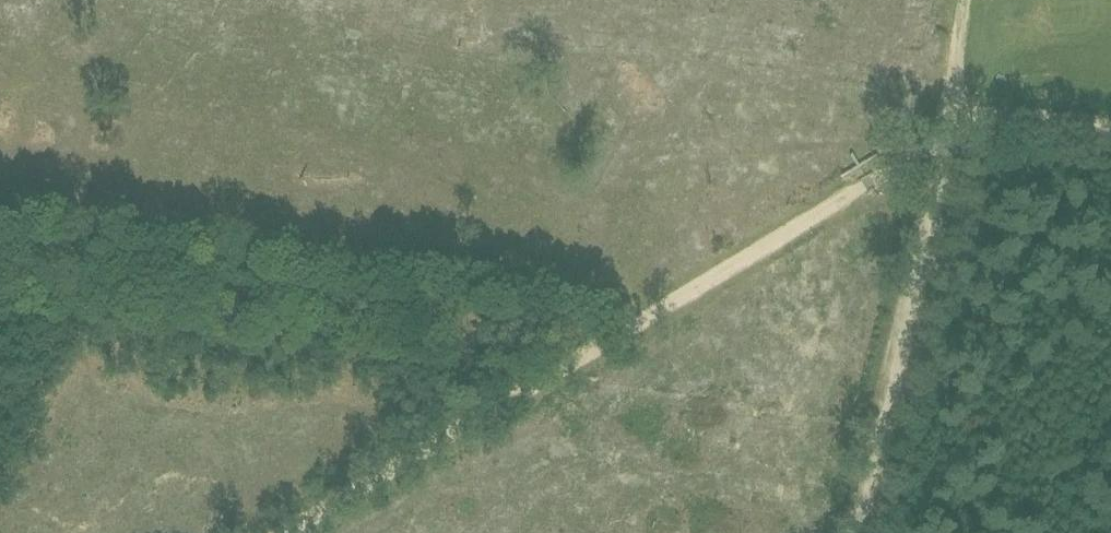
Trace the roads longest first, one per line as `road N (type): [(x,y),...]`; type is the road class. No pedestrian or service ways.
road 1 (track): [(949,130),(293,532)]
road 2 (track): [(587,356),(0,261)]
road 3 (track): [(949,130),(856,532)]
road 4 (track): [(1110,128),(1004,117),(949,130)]
road 5 (track): [(949,130),(964,0)]

